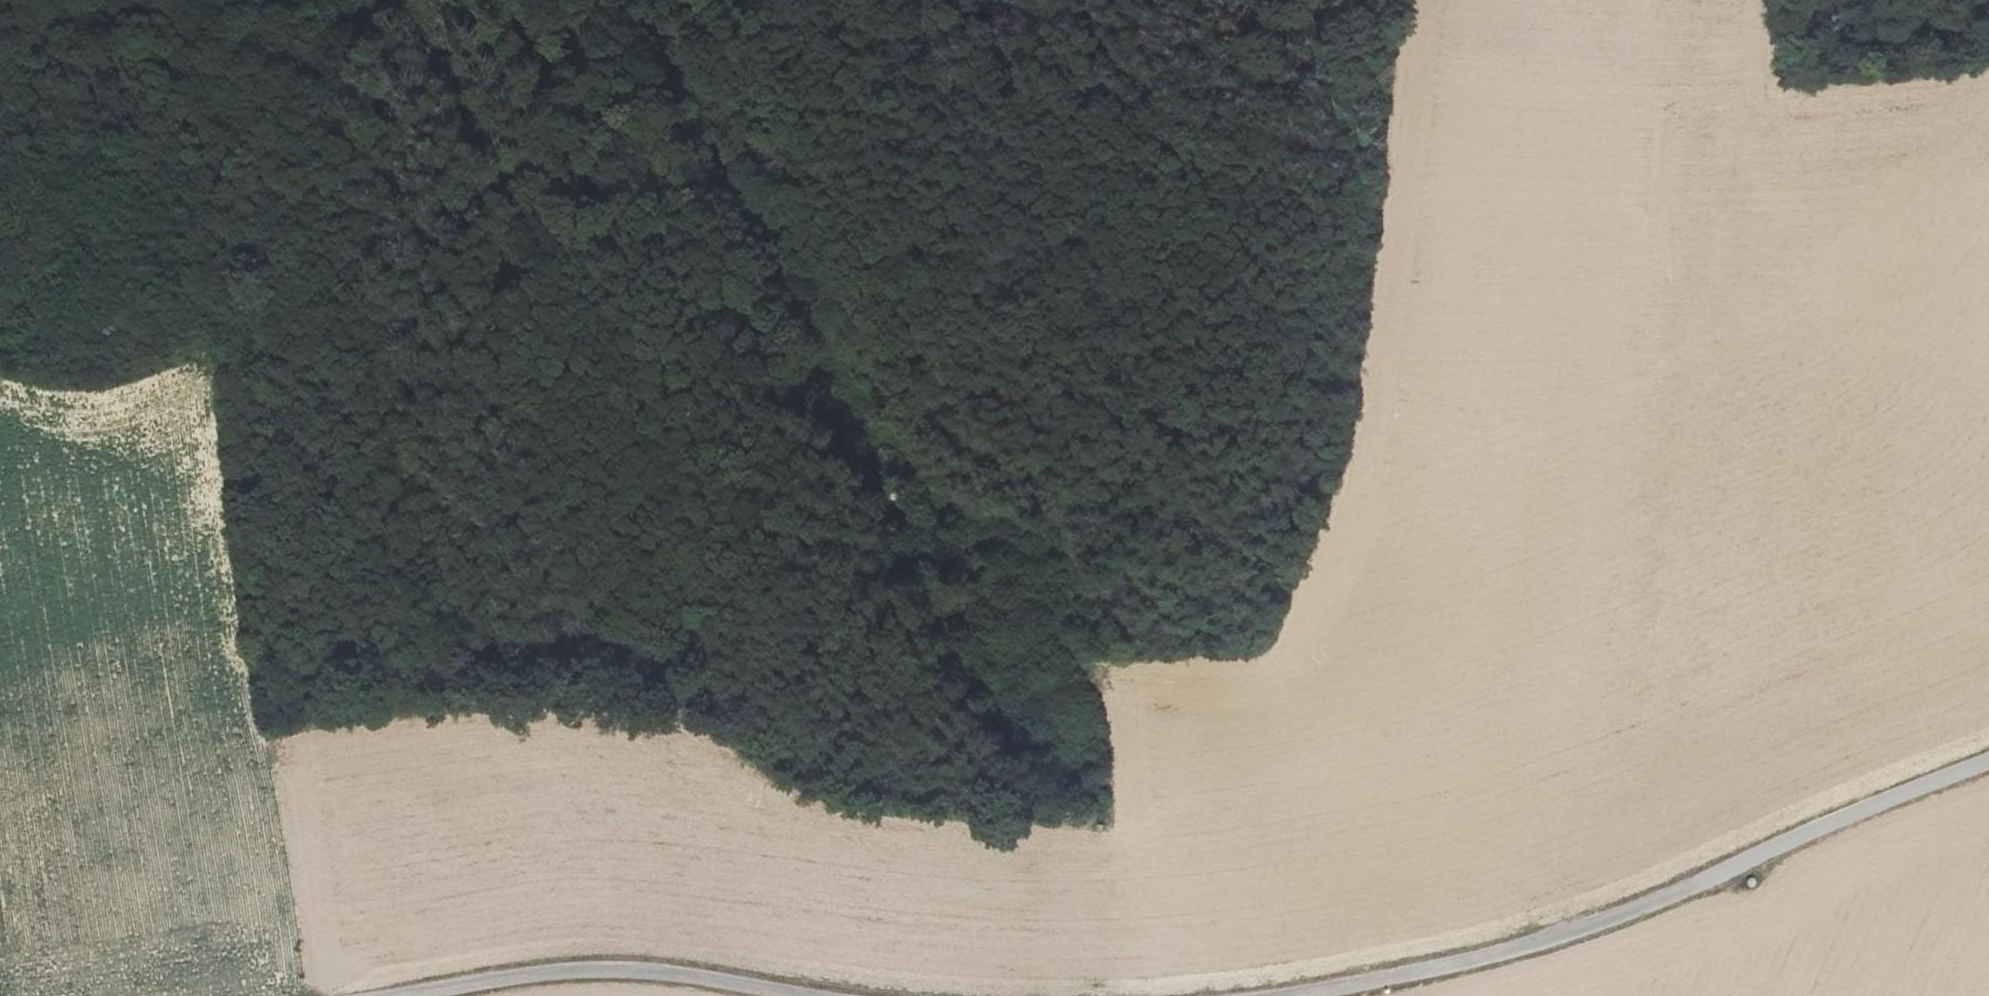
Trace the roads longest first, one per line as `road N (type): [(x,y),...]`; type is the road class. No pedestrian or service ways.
road 1 (track): [(1656,0),(1666,85),(1565,934)]
road 2 (unclassified): [(1988,761),(1565,934),(1286,995)]
road 3 (track): [(668,0),(825,431)]
road 4 (unclassified): [(803,995),(622,971),(545,974),(420,995)]

